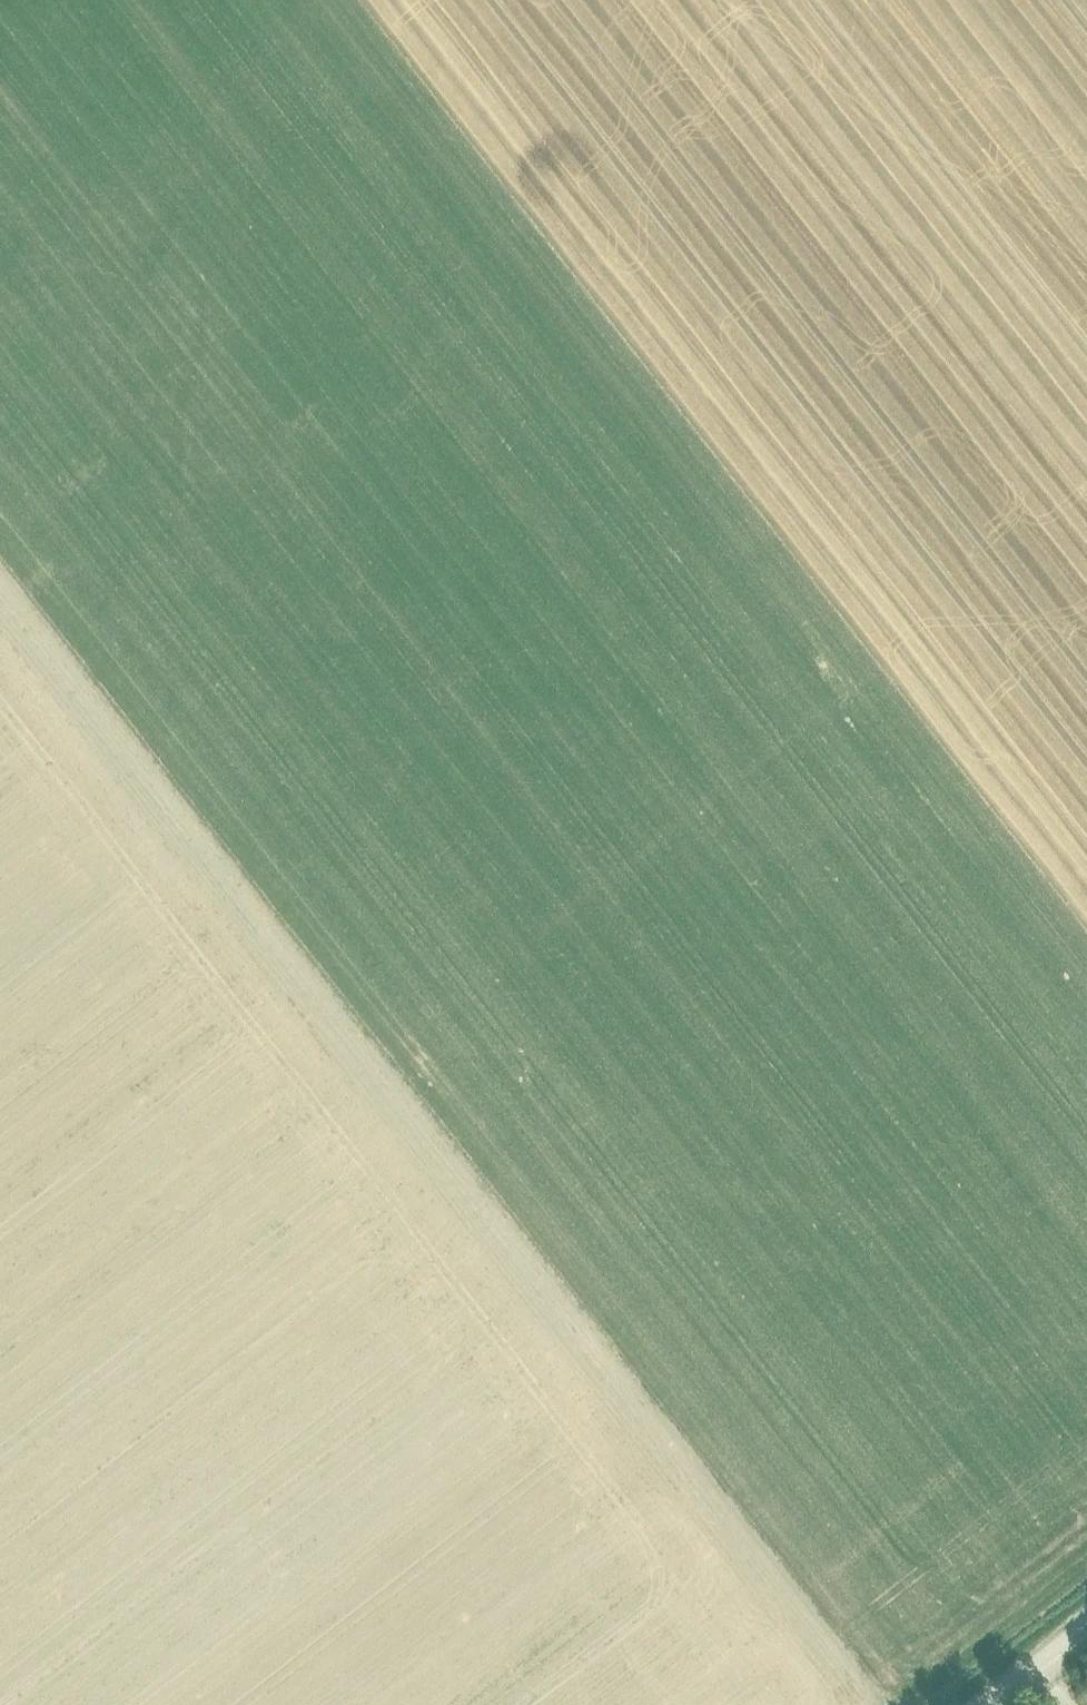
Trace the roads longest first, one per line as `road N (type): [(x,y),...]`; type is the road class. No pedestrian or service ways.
road 1 (unclassified): [(983,1704),(1086,1624)]

